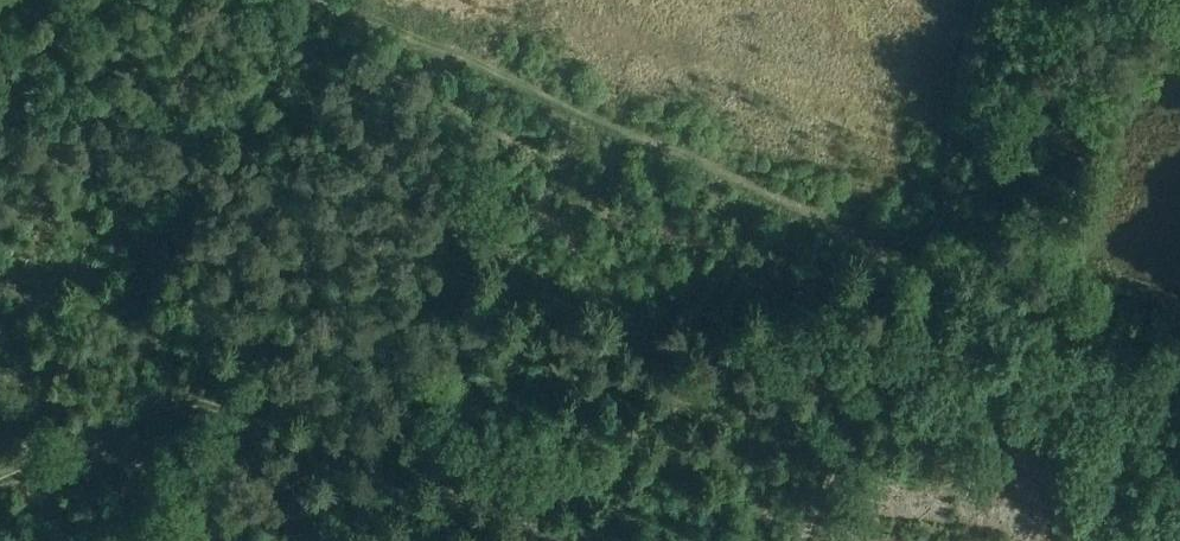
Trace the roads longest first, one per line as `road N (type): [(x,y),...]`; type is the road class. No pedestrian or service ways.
road 1 (track): [(921,262),(328,0)]
road 2 (track): [(0,479),(141,417),(194,403),(233,424),(324,540)]
road 3 (track): [(792,540),(891,345),(921,262)]
road 4 (track): [(921,262),(1179,370)]
road 5 (track): [(978,0),(921,262)]

